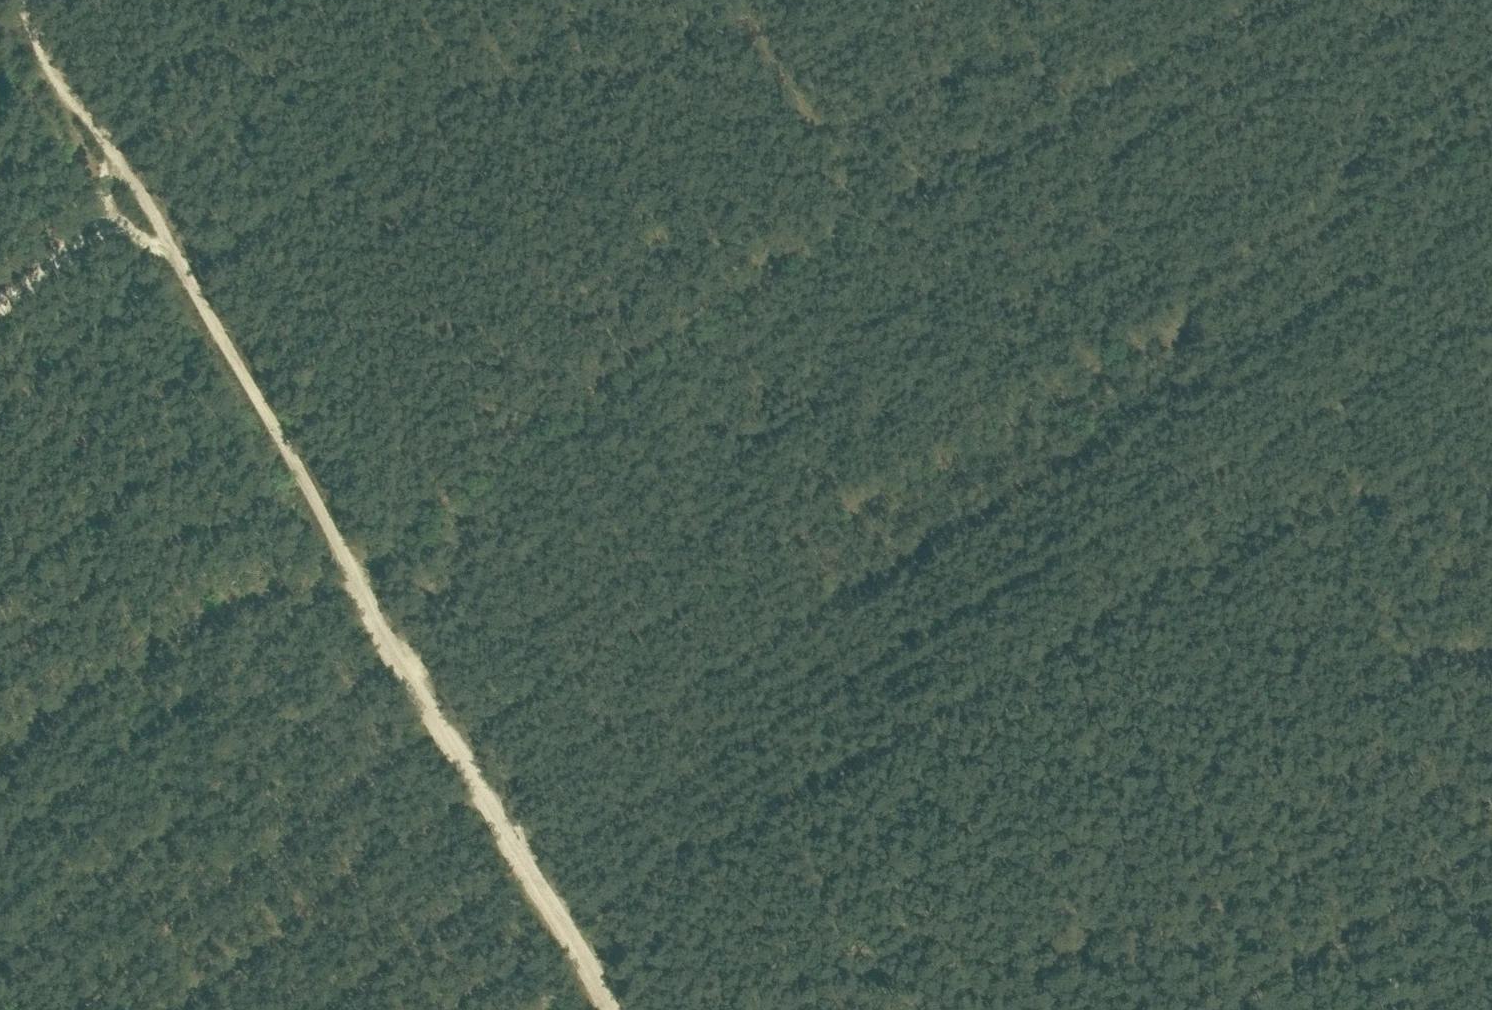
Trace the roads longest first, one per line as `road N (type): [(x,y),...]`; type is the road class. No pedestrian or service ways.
road 1 (track): [(609,1009),(386,647),(335,539),(143,203),(69,106),(7,0)]
road 2 (track): [(143,203),(0,286)]

